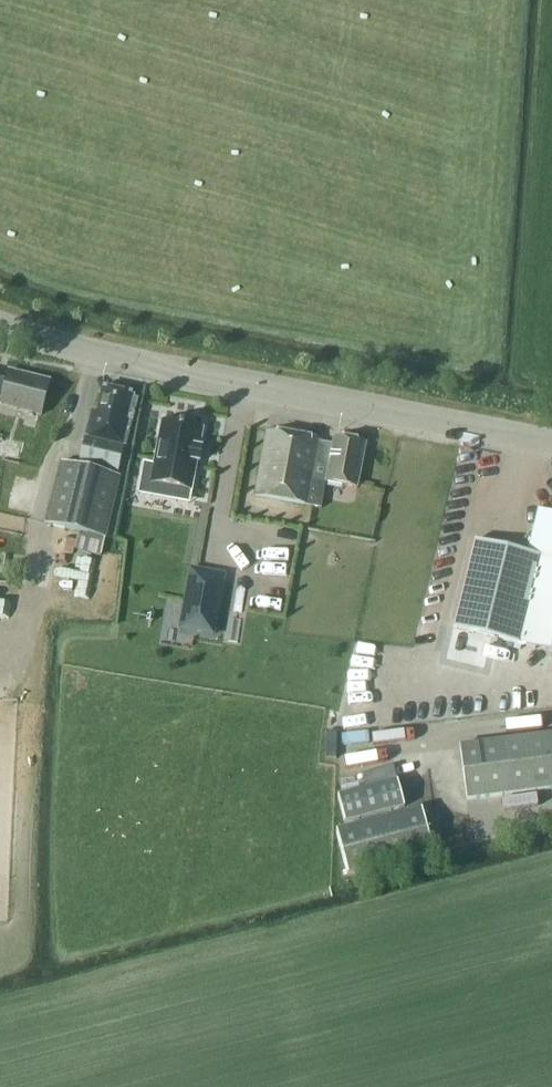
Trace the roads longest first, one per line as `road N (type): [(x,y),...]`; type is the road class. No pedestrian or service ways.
road 1 (tertiary): [(551,443),(83,351),(0,325)]

